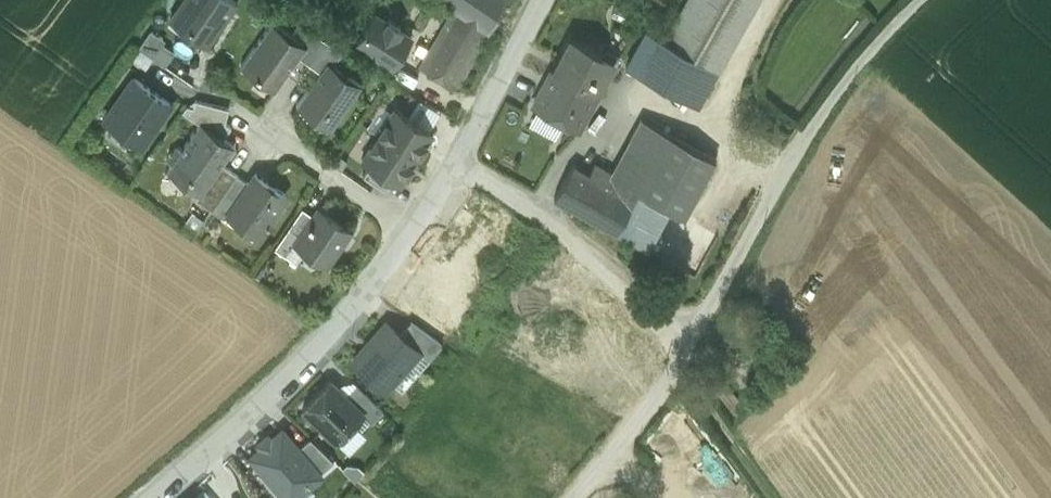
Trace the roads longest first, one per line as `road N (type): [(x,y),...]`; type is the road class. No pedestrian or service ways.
road 1 (residential): [(917,0),(831,99),(676,367),(575,497)]
road 2 (residential): [(410,231),(290,374),(153,497)]
road 3 (track): [(685,353),(536,208),(455,163)]
road 4 (residential): [(540,0),(410,231)]
road 5 (residential): [(410,231),(200,87)]
road 6 (track): [(772,497),(676,367)]

